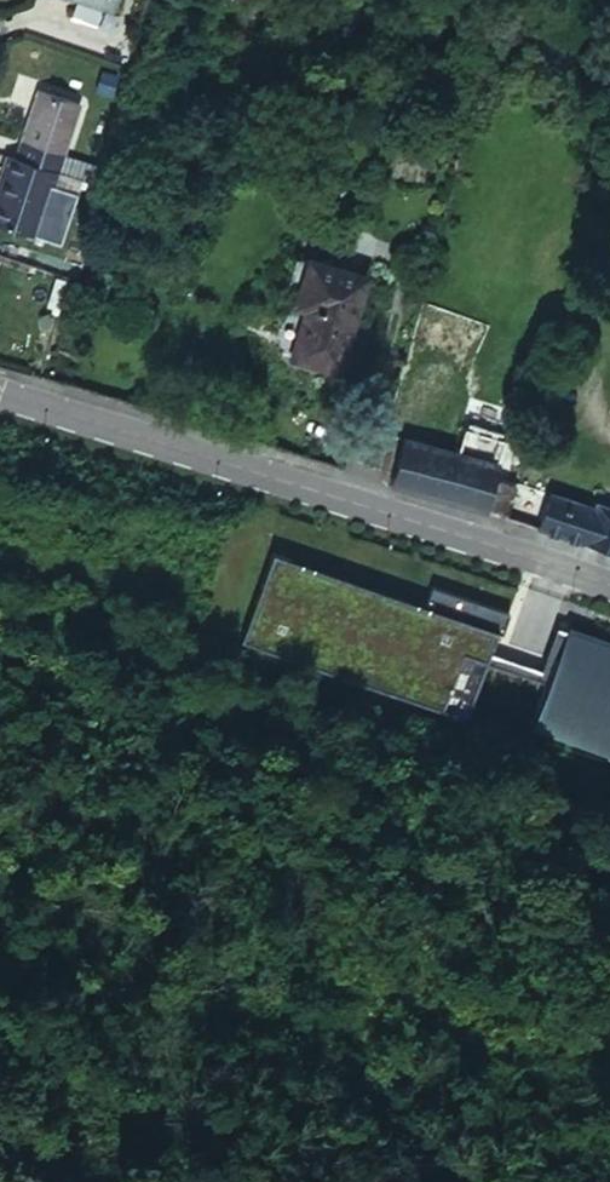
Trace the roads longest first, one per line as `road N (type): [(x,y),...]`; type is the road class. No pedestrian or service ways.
road 1 (secondary): [(609,592),(0,395)]

